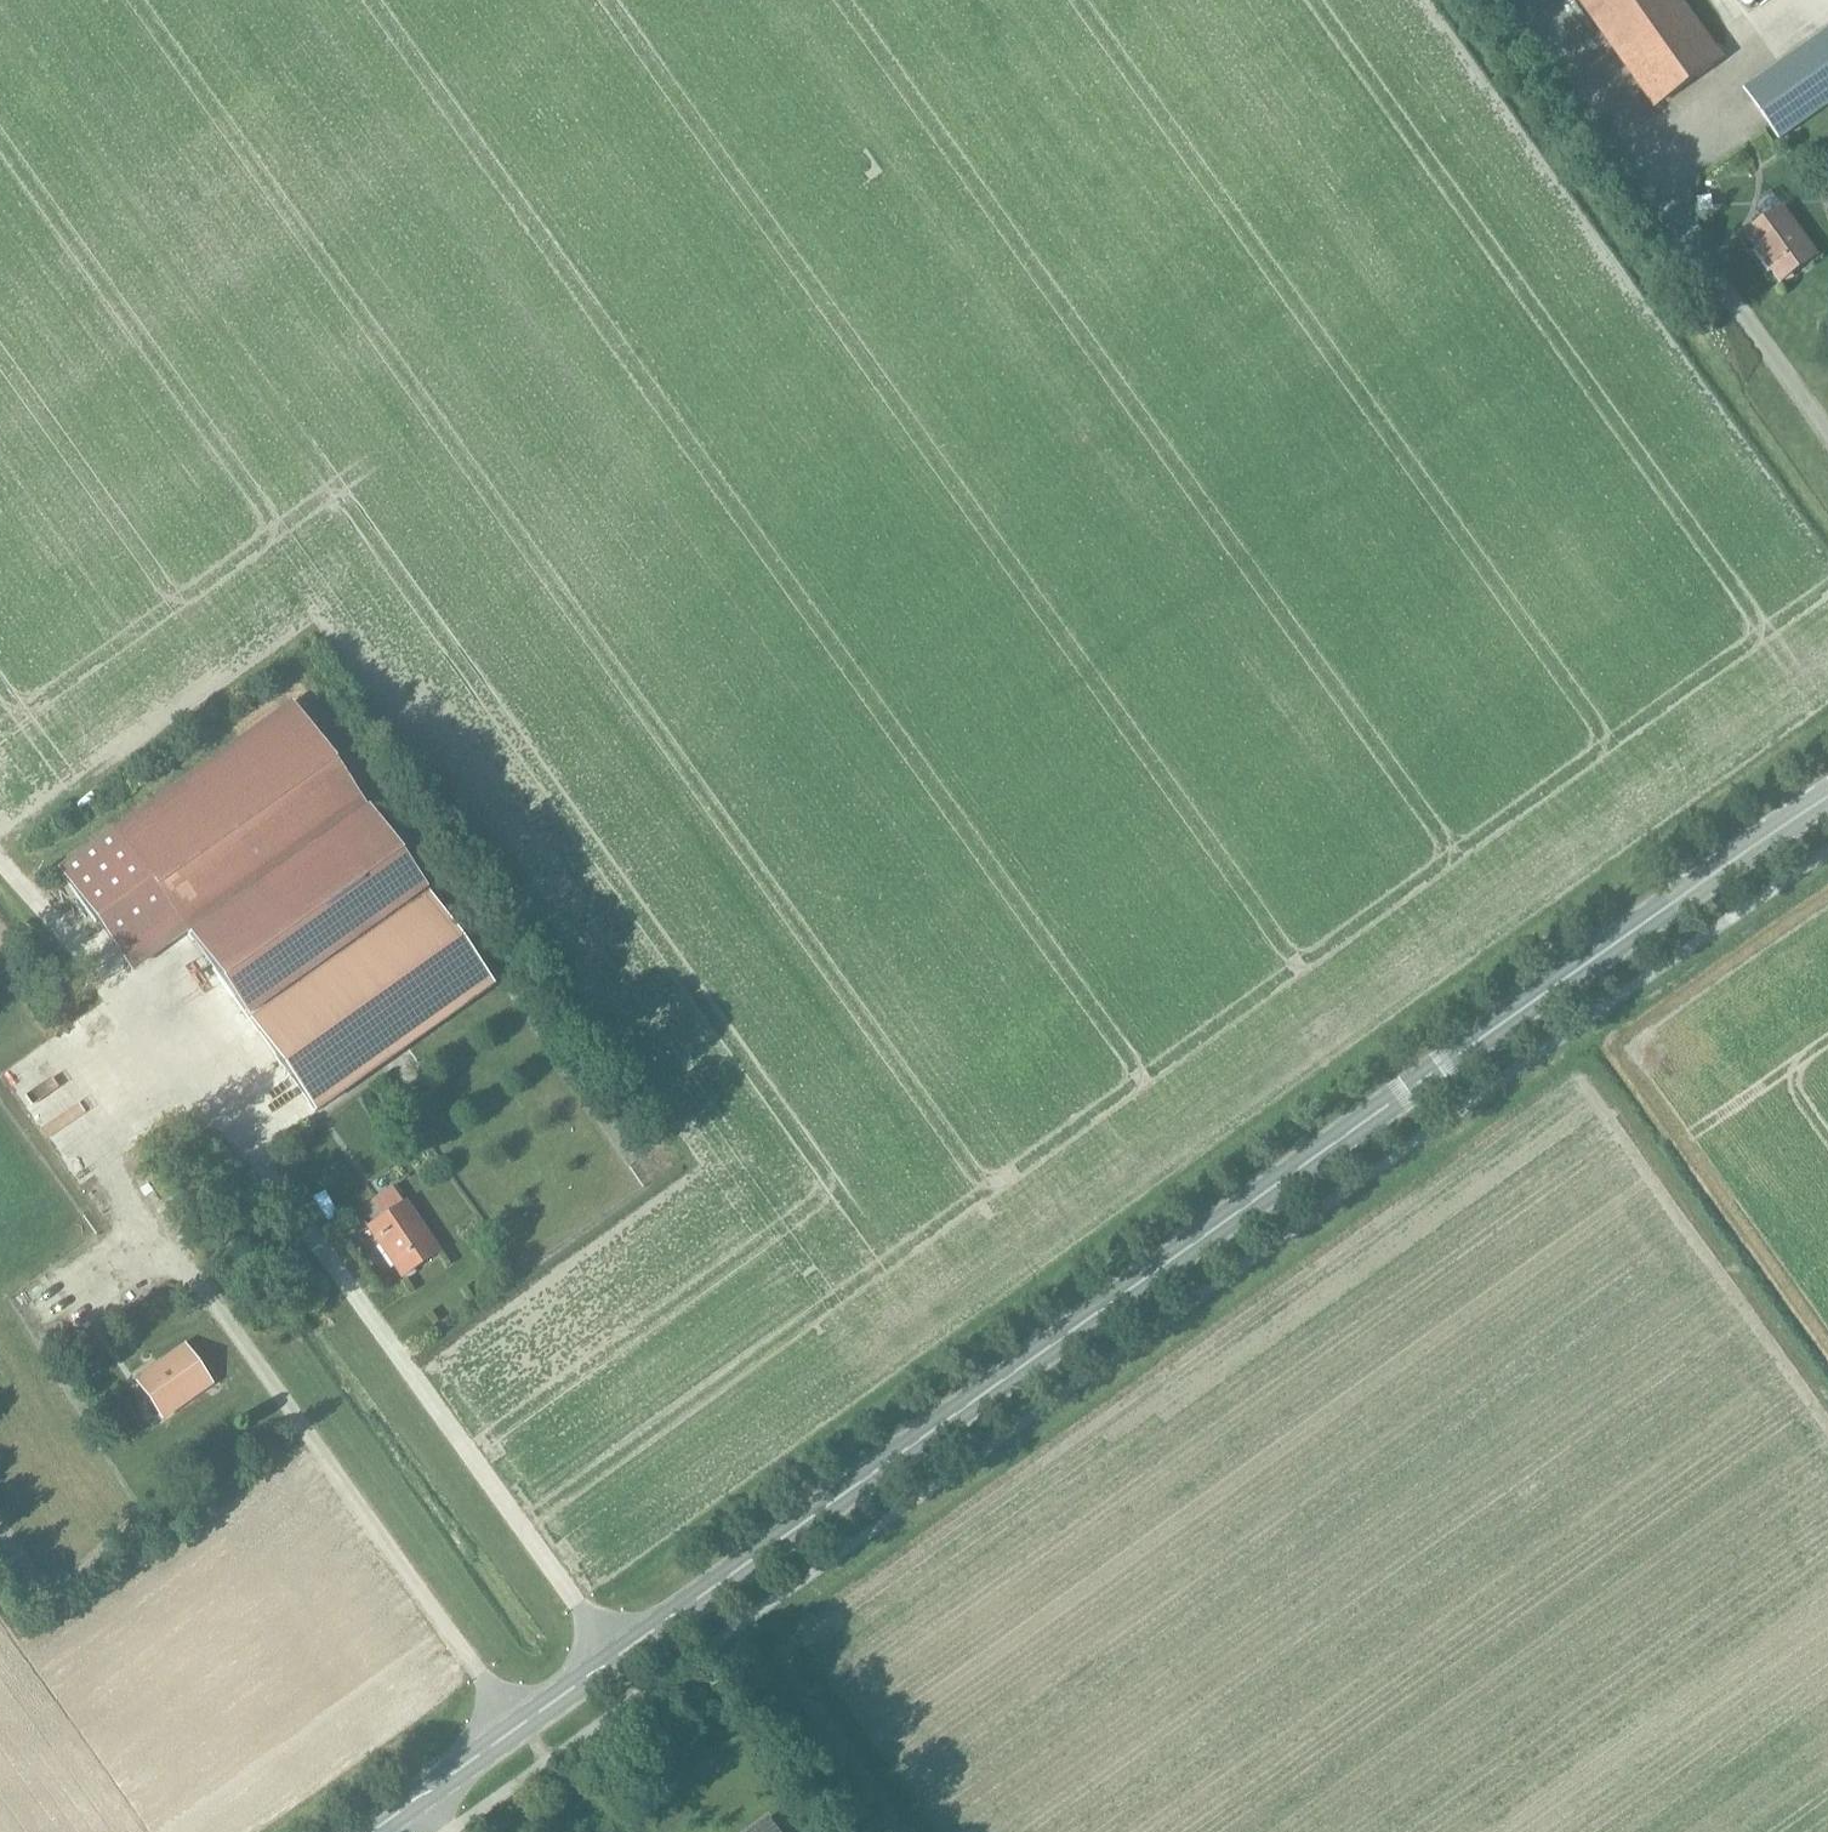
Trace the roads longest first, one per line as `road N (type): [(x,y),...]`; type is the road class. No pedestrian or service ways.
road 1 (secondary): [(369,1831),(1827,804)]

